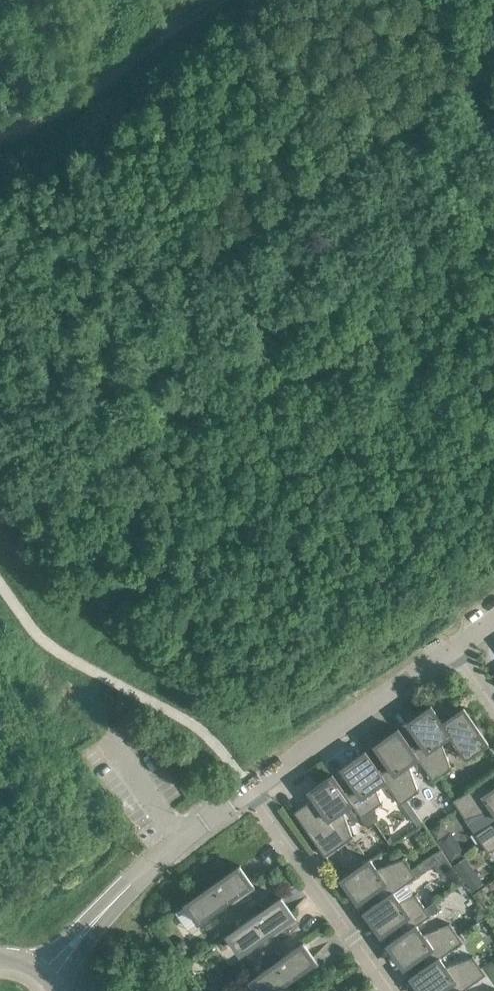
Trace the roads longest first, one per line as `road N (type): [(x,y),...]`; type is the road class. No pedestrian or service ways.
road 1 (residential): [(250,793),(454,652)]
road 2 (residential): [(250,793),(392,990)]
road 3 (residential): [(86,929),(143,871),(250,793)]

